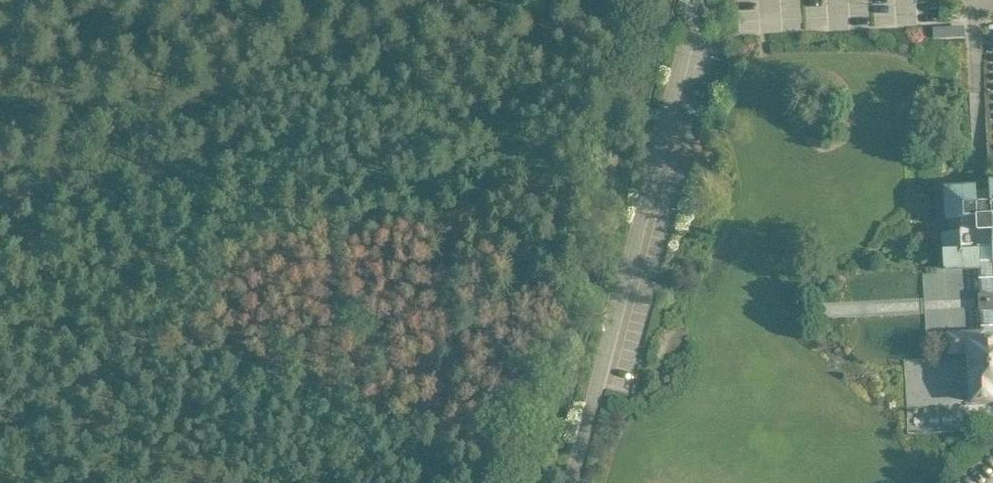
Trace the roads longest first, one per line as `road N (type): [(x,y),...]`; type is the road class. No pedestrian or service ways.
road 1 (track): [(653,0),(527,482)]

